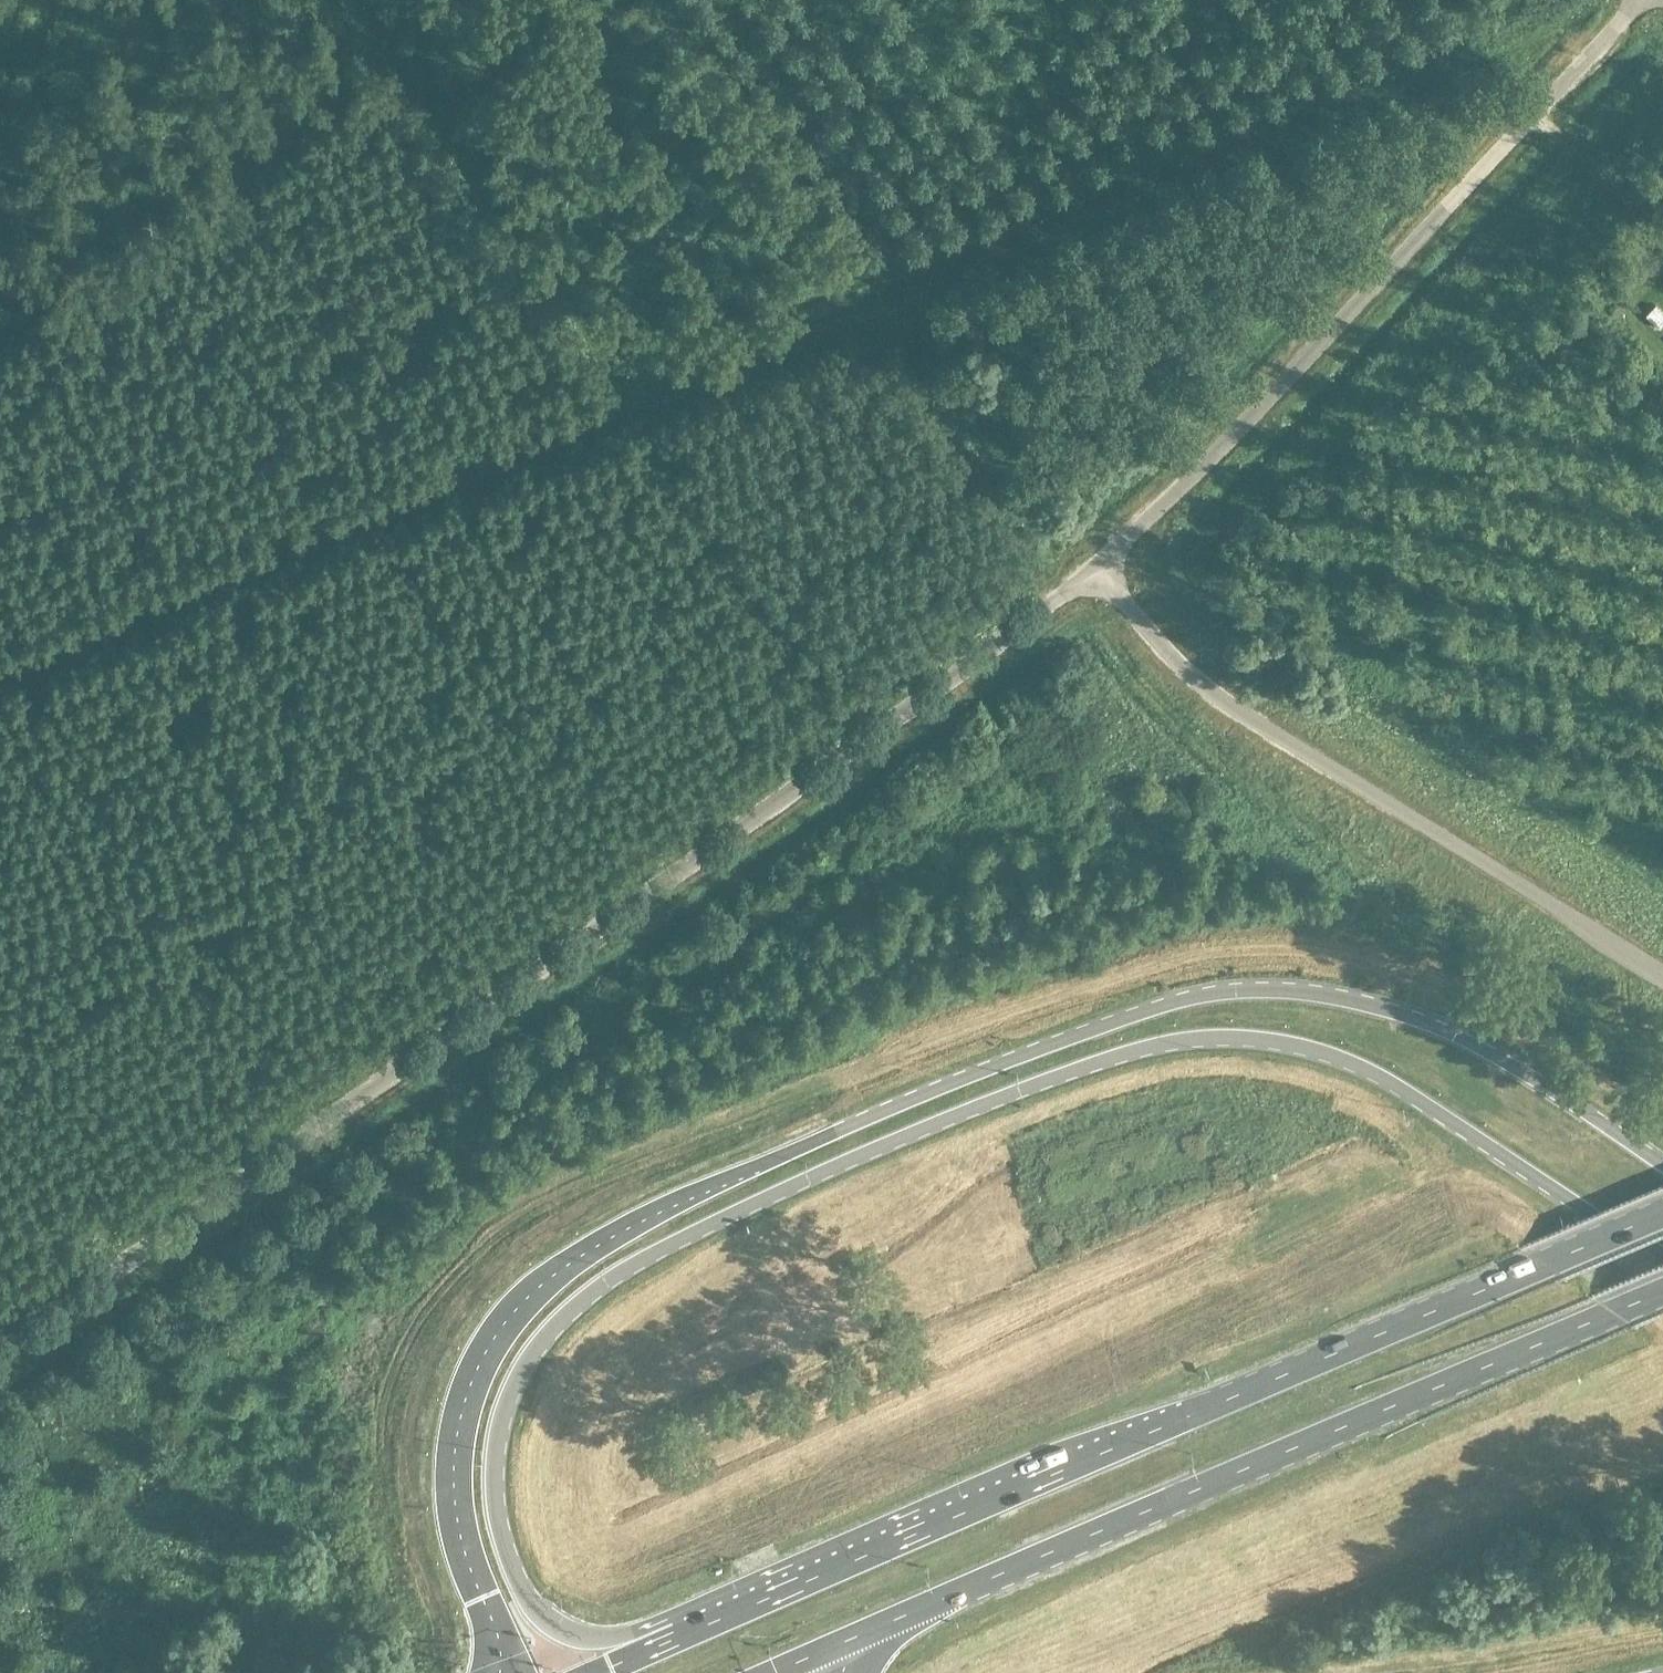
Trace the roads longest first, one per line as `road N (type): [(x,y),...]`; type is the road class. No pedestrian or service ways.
road 1 (trunk): [(732,1615),(605,1637),(568,1629),(538,1608),(515,1565),(497,1499),(502,1420),(523,1369),(556,1325),(641,1259),(780,1189),(1045,1080),(1196,1038),(1269,1040),(1338,1055),(1429,1103),(1662,1266)]
road 2 (track): [(0,648),(866,275),(1362,72),(1507,10),(1512,0)]
road 3 (trunk): [(1662,1164),(1449,1029),(1303,990),(1241,990),(1153,1008),(823,1135),(602,1245),(534,1301),(492,1358),(469,1419),(463,1492),(474,1548),(508,1634),(511,1672)]
road 4 (unclassified): [(0,1350),(1095,568)]
road 5 (trunk): [(1662,1211),(732,1615)]
road 6 (trunk): [(837,1650),(1662,1291)]
road 7 (unclassified): [(1095,568),(1640,0)]
road 8 (unclassified): [(1662,982),(1274,746),(1184,682),(1095,568)]
road 9 (trunk): [(732,1615),(600,1672)]

